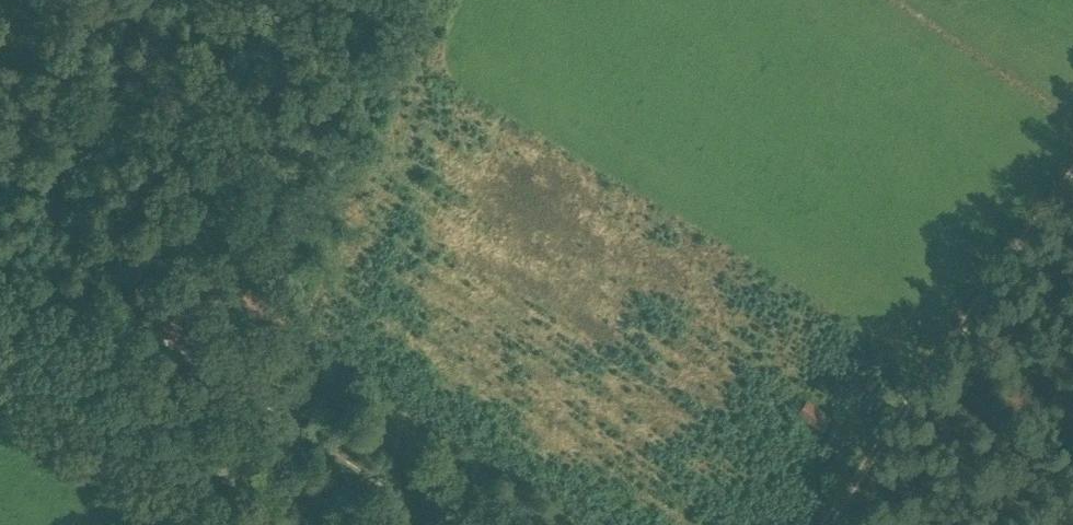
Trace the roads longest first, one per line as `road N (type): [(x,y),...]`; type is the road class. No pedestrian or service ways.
road 1 (unclassified): [(300,524),(0,329)]

